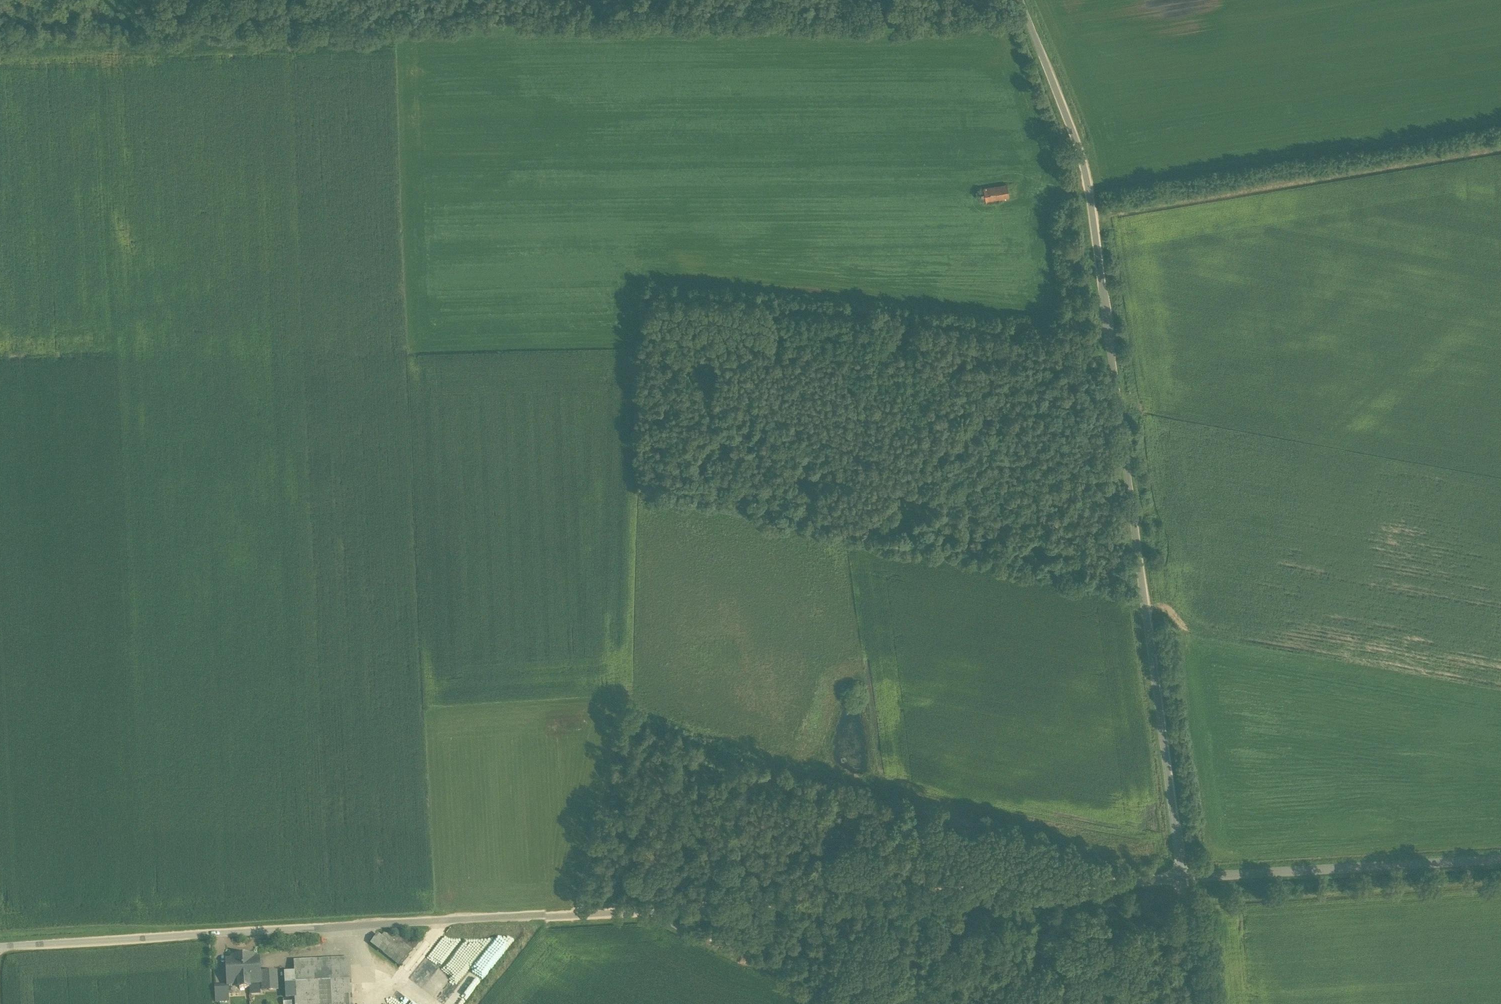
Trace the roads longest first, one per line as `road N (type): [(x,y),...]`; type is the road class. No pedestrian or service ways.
road 1 (unclassified): [(1181,878),(0,946)]
road 2 (unclassified): [(1024,0),(1080,151),(1097,228),(1181,878)]
road 3 (unclassified): [(1500,857),(1181,878)]
road 4 (unclassified): [(1181,878),(1195,1003)]

